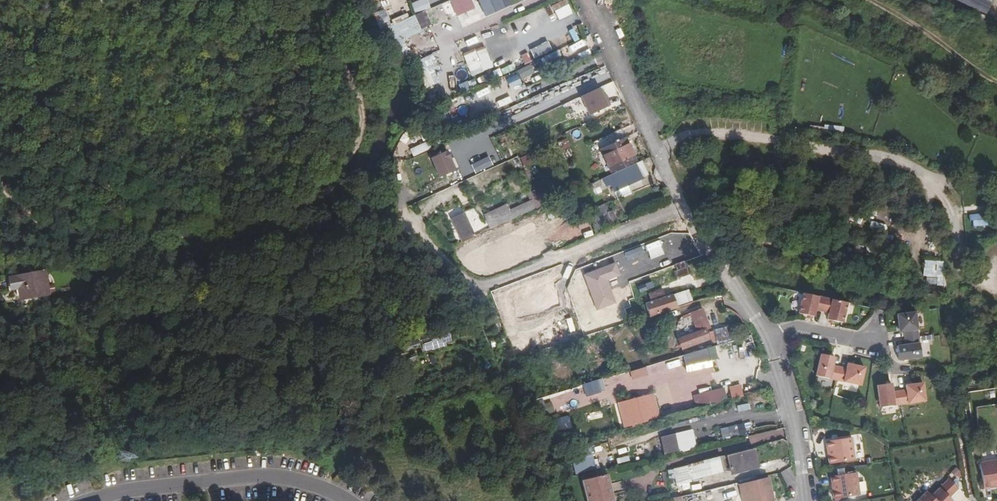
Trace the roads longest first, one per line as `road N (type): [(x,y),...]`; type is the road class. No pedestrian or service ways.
road 1 (residential): [(681,199),(590,247),(473,288),(404,214)]
road 2 (residential): [(93,500),(265,476),(347,500)]
road 3 (residential): [(681,199),(584,0)]
road 4 (residential): [(909,370),(892,368),(882,344),(798,329),(762,341)]
road 5 (residential): [(802,500),(776,366),(762,341)]
road 6 (residential): [(762,341),(681,199)]

